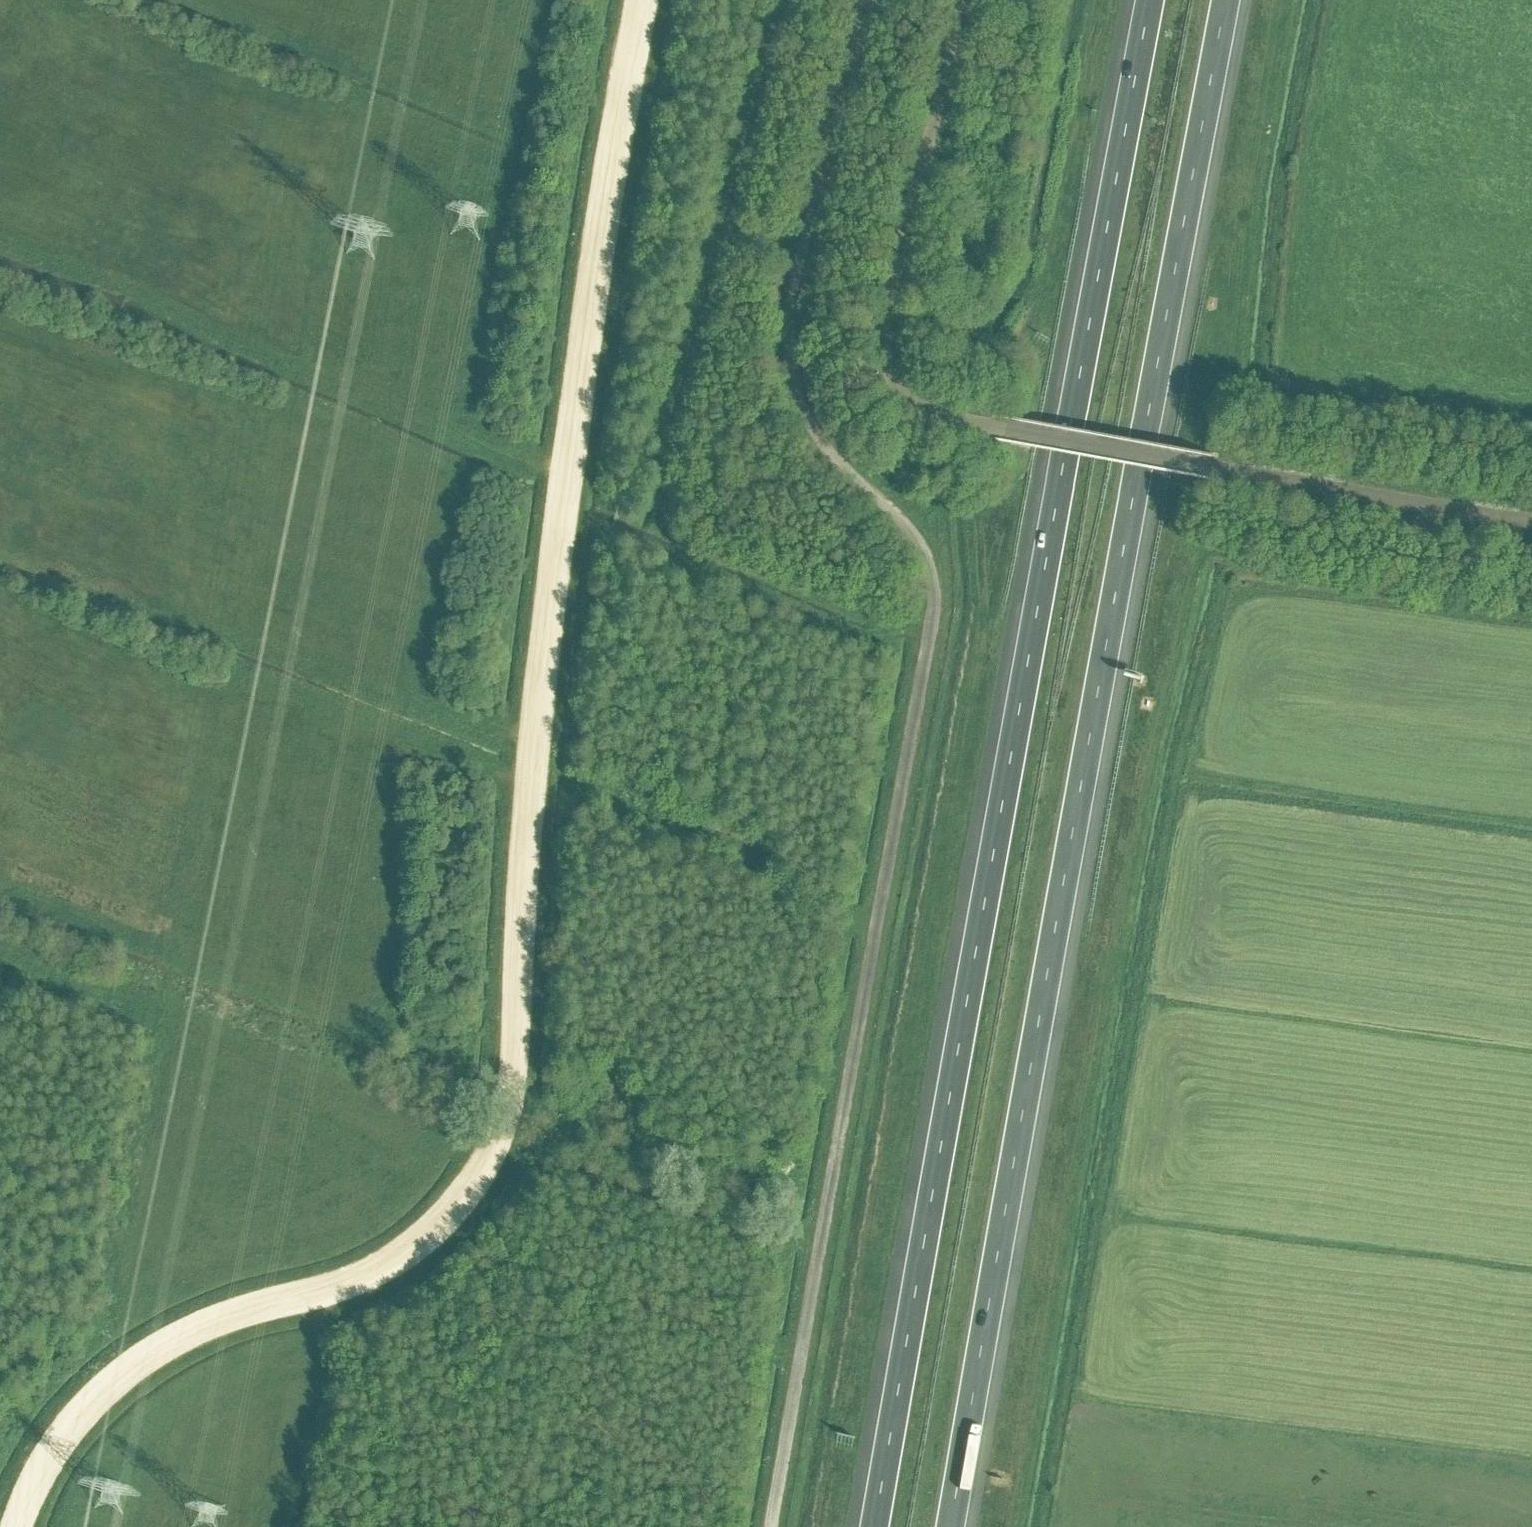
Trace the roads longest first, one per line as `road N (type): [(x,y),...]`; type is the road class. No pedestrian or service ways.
road 1 (unclassified): [(869,0),(791,297),(791,358),(805,412),(833,453),(915,538),(931,572),(933,602),(772,1526)]
road 2 (motorway): [(951,1526),(1228,0)]
road 3 (motorway): [(1150,0),(876,1526)]
road 4 (unclassified): [(1531,517),(1214,470),(936,416),(908,400),(892,383),(883,352),(887,309),(966,0)]

